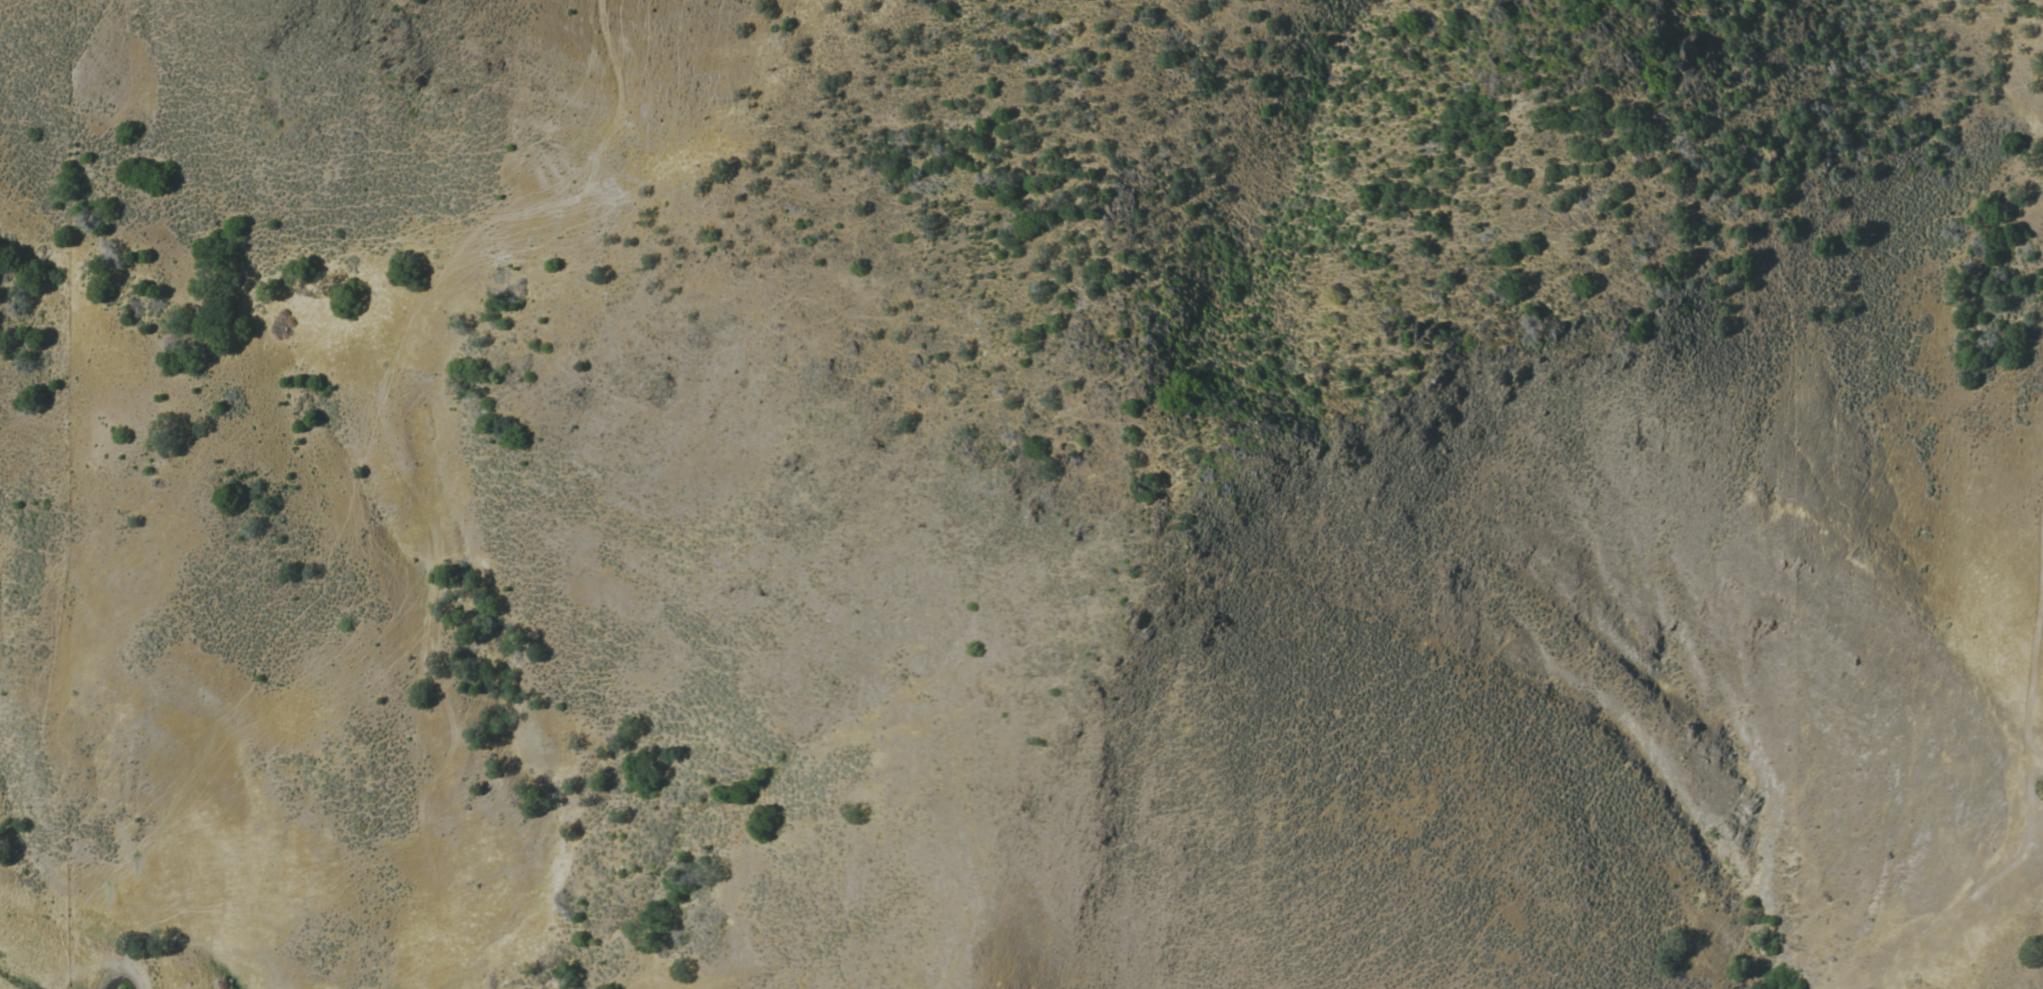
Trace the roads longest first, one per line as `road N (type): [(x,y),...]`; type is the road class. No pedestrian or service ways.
road 1 (track): [(2024,738),(2029,832),(2018,862),(1920,921)]
road 2 (track): [(2042,511),(2024,738)]

